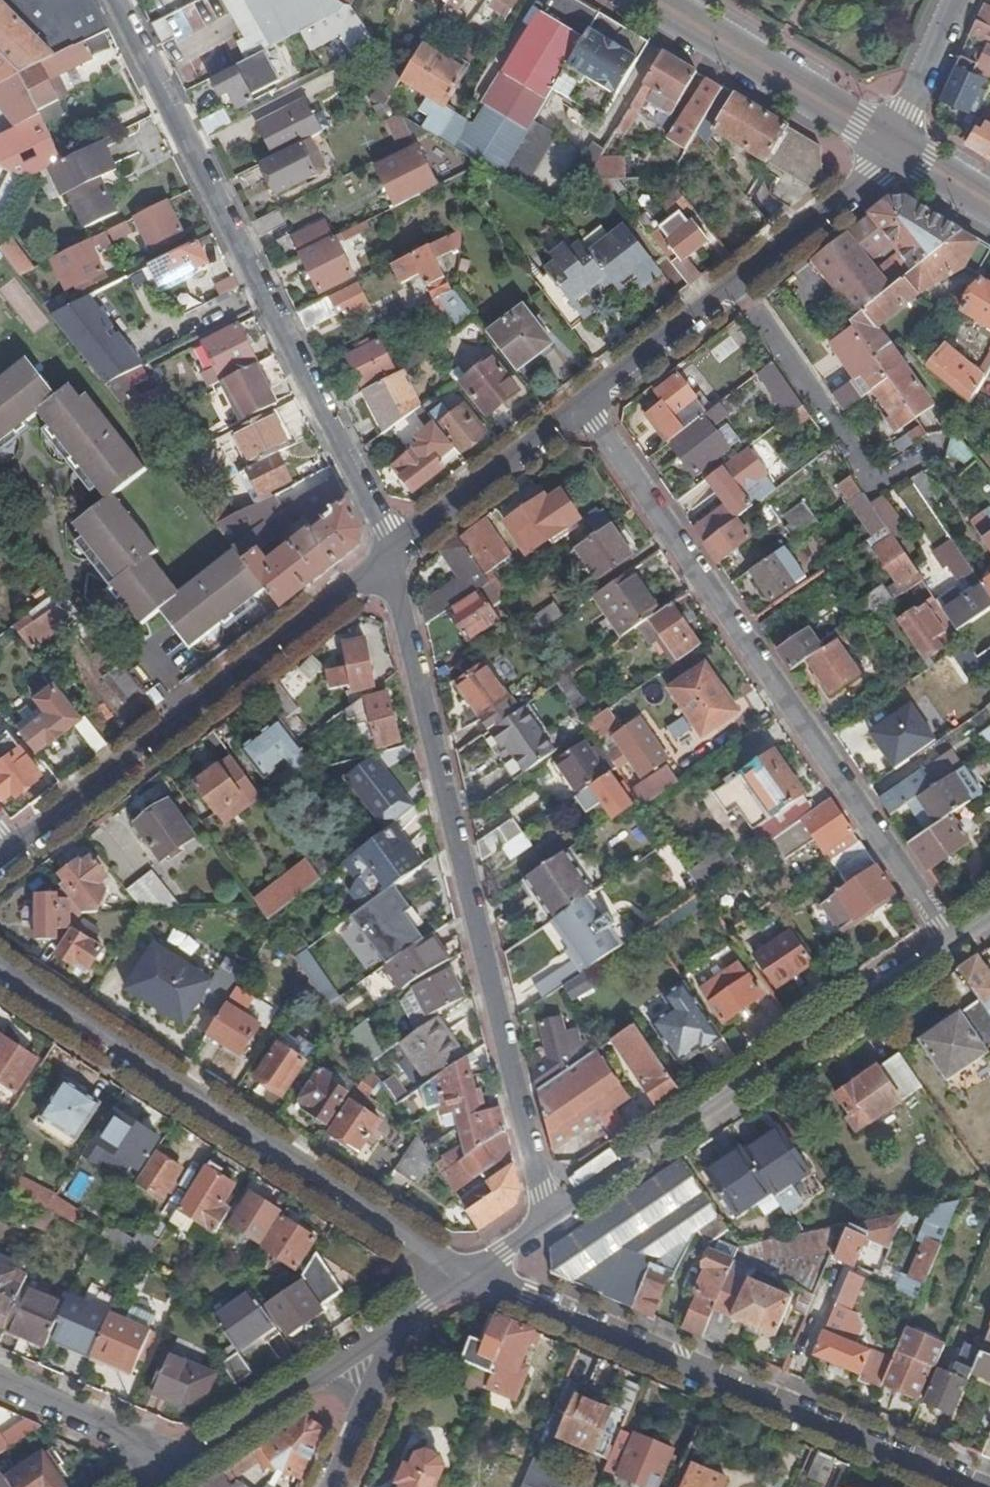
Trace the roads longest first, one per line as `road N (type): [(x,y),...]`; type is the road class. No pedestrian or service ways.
road 1 (residential): [(549,1217),(393,556)]
road 2 (residential): [(953,940),(587,405)]
road 3 (residential): [(116,0),(393,556)]
road 4 (residential): [(0,976),(414,1244),(473,1272)]
road 5 (residential): [(473,1272),(981,1486)]
road 6 (residential): [(549,1217),(953,940)]
road 7 (residential): [(393,556),(15,855)]
road 8 (residential): [(893,147),(737,287),(587,405)]
road 9 (secondary): [(893,147),(651,0)]
road 10 (residential): [(192,1466),(410,1316)]
road 11 (residential): [(587,405),(393,556)]
road 12 (residential): [(0,1381),(192,1466)]
road 13 (residential): [(334,1486),(410,1316)]
road 14 (residential): [(959,0),(893,147)]

